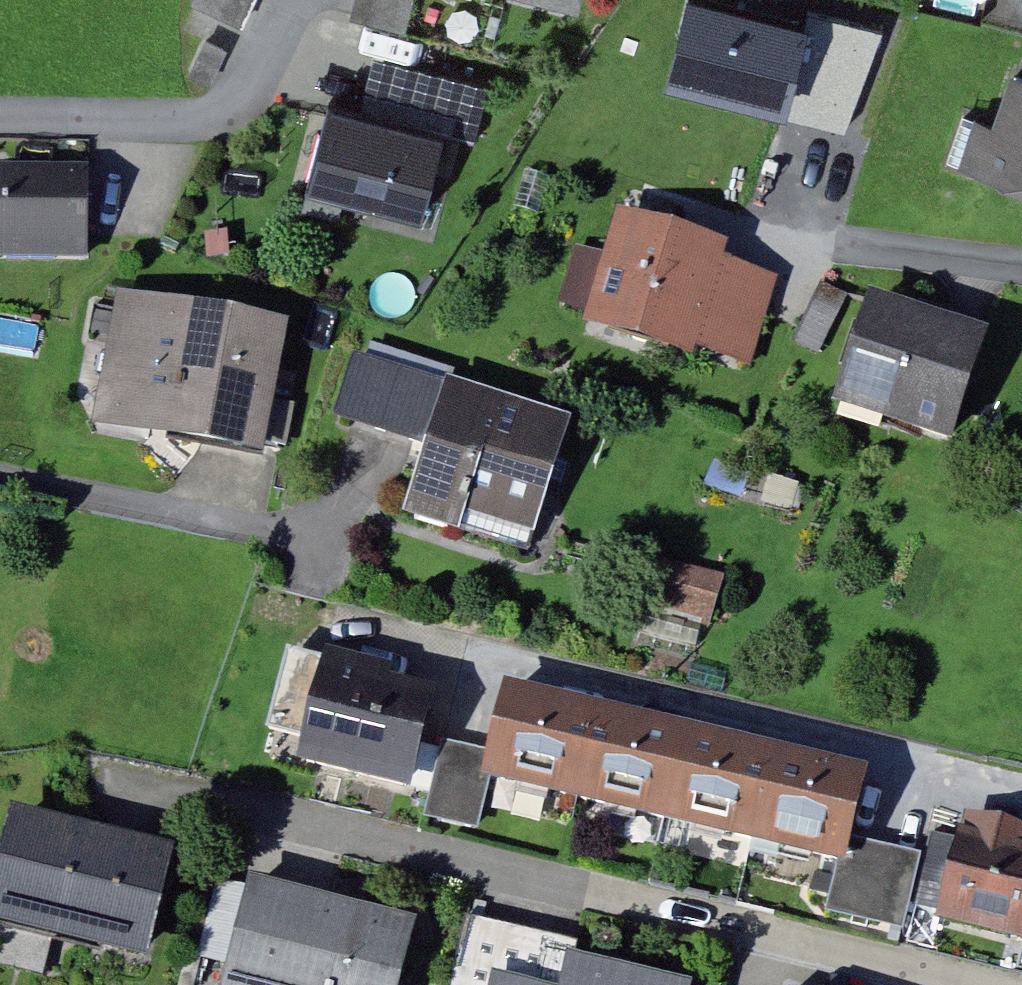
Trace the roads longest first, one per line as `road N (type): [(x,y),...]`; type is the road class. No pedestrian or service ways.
road 1 (residential): [(993,984),(232,799)]
road 2 (residential): [(1021,786),(478,651)]
road 3 (residential): [(1021,262),(745,238)]

